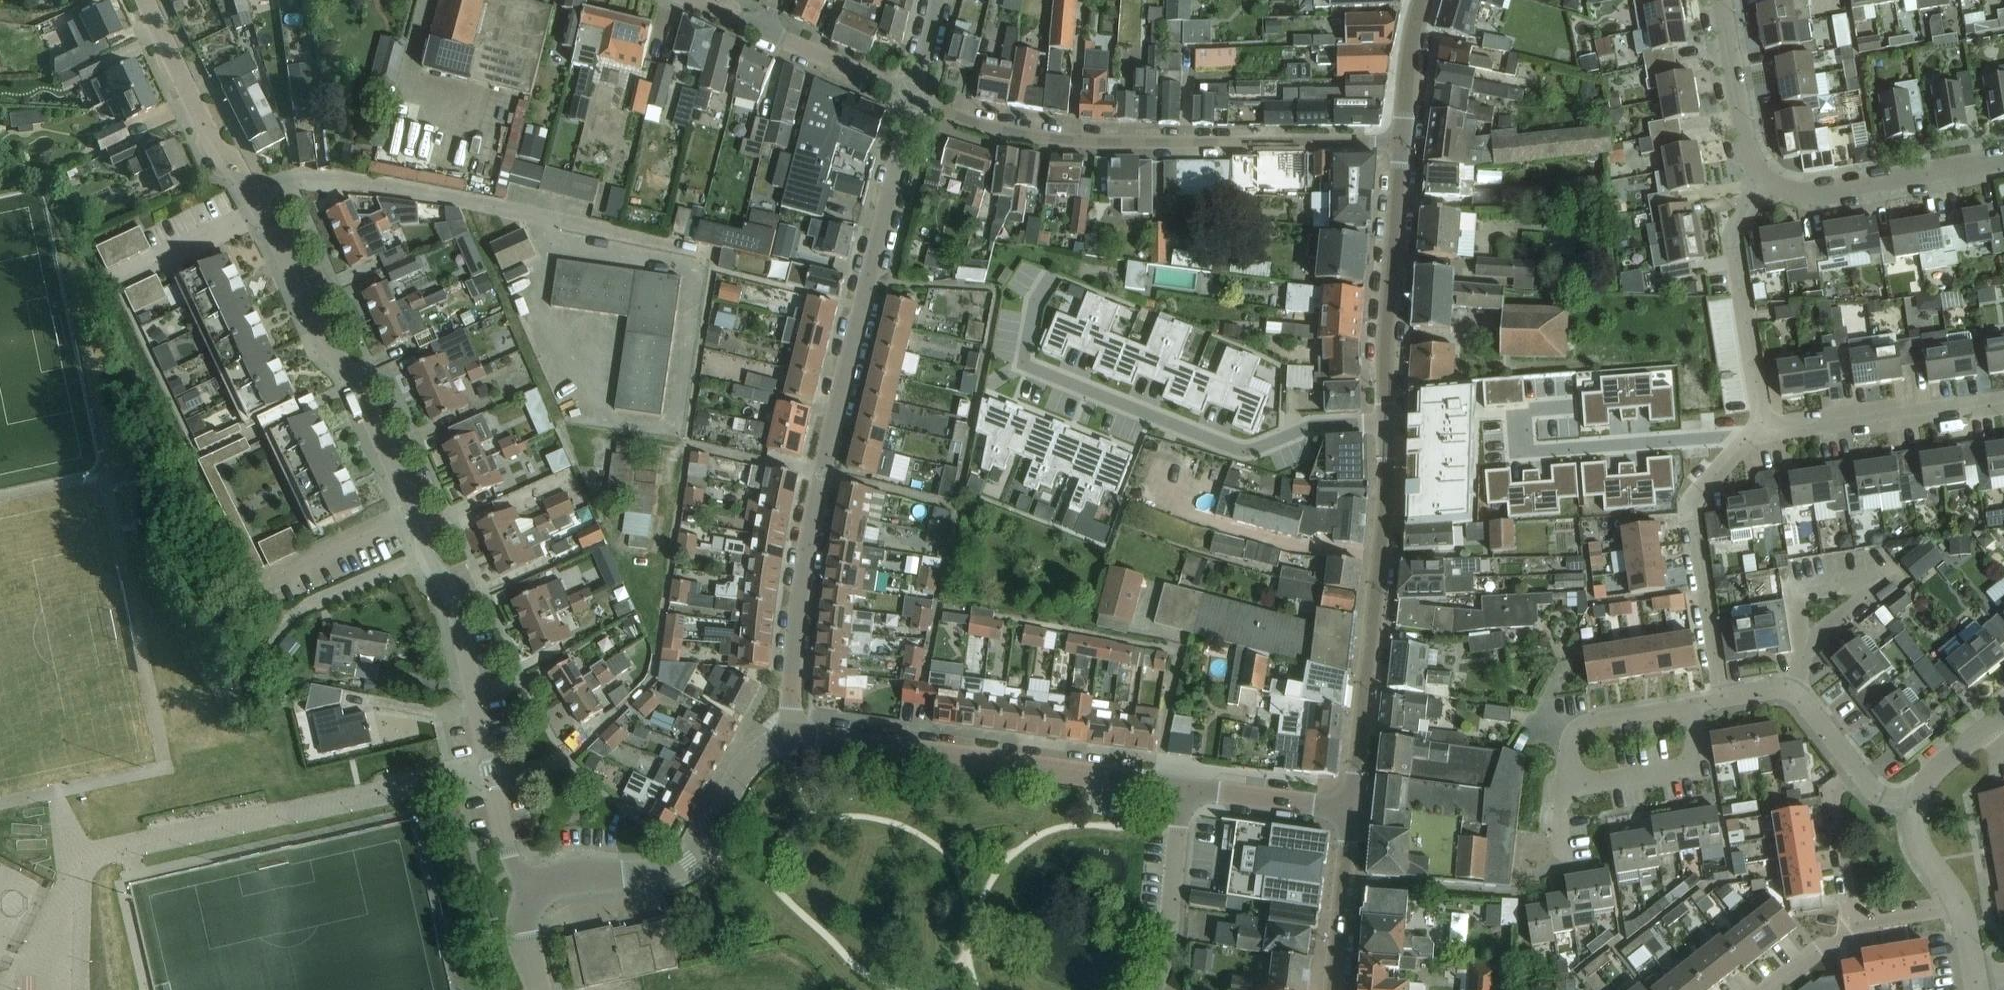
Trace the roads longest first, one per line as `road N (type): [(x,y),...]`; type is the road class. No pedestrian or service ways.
road 1 (unclassified): [(537,889),(506,848),(453,598),(426,560),(415,515),(347,365),(325,345),(146,0)]
road 2 (residential): [(792,738),(792,664),(822,474),(912,94)]
road 3 (residential): [(1399,144),(1039,136),(982,124),(912,94)]
road 4 (residential): [(1052,275),(1033,301),(1021,365),(1244,452),(1313,426),(1380,424)]
road 5 (unclassified): [(1183,788),(792,738)]
road 6 (tertiary): [(1350,806),(1380,543),(1380,424)]
road 7 (unclassified): [(537,889),(691,862),(742,772),(792,738)]
road 8 (residential): [(1722,699),(1693,500),(1754,432)]
road 9 (tertiary): [(1380,424),(1399,144)]
road 10 (residential): [(1754,432),(1758,413),(1730,235),(1767,183)]
road 11 (residential): [(1754,432),(2003,400)]
road 12 (unclassified): [(2003,158),(1816,191),(1767,183)]
road 13 (residential): [(1517,452),(1754,432)]
road 14 (residential): [(1155,989),(1167,958),(1183,788)]
road 15 (unclassified): [(1767,183),(1737,125),(1719,0)]
road 16 (residential): [(1688,706),(1692,766),(1565,786)]
road 17 (tertiary): [(1333,989),(1350,806)]
road 18 (residential): [(1565,786),(1573,727),(1688,706)]
road 19 (residential): [(1857,924),(1832,786),(1857,767)]
road 20 (residential): [(1722,699),(1777,688),(1796,694),(1857,767)]
road 21 (unclassified): [(1350,806),(1183,788)]
road 22 (residential): [(912,94),(761,29)]
road 23 (tertiary): [(1399,144),(1420,0)]
road 24 (unclassified): [(1916,803),(1930,773),(2003,712)]
road 25 (residential): [(1759,989),(1773,988),(1857,924)]

